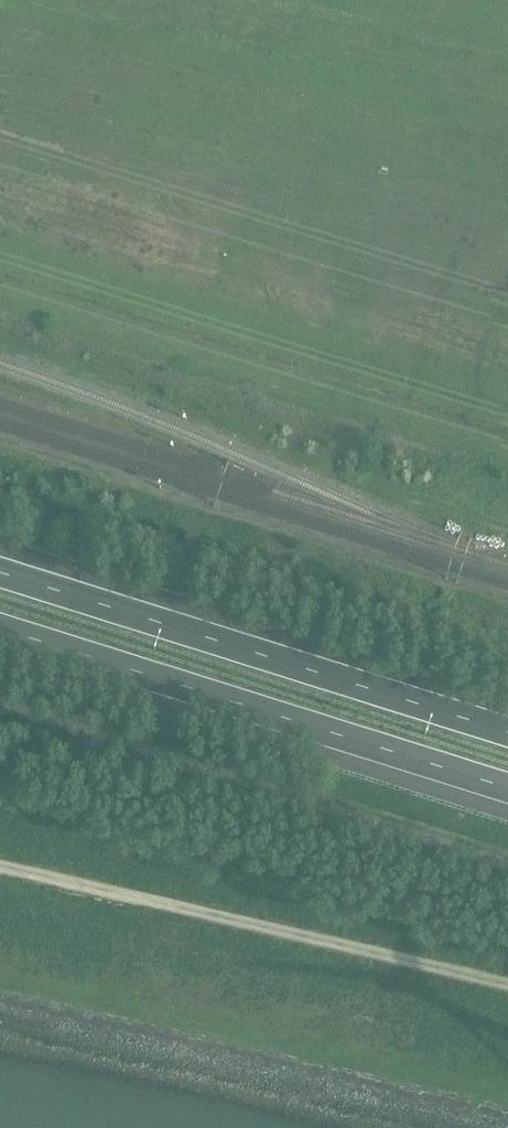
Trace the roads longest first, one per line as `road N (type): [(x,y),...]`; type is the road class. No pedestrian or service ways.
road 1 (motorway): [(507,738),(0,577)]
road 2 (motorway): [(0,626),(507,786)]
road 3 (track): [(507,990),(0,866)]

